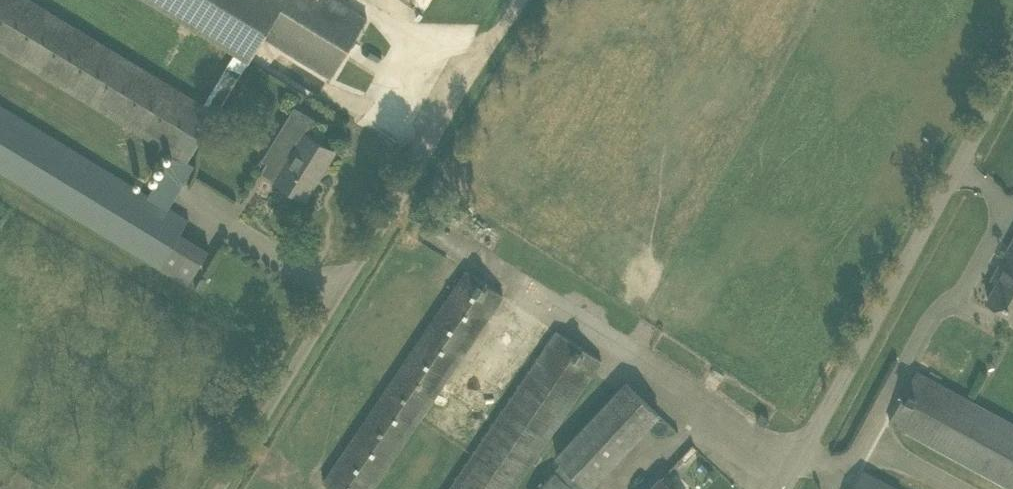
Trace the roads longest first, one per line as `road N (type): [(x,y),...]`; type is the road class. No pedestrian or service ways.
road 1 (unclassified): [(217,488),(493,44)]
road 2 (unclassified): [(783,488),(1012,65)]

